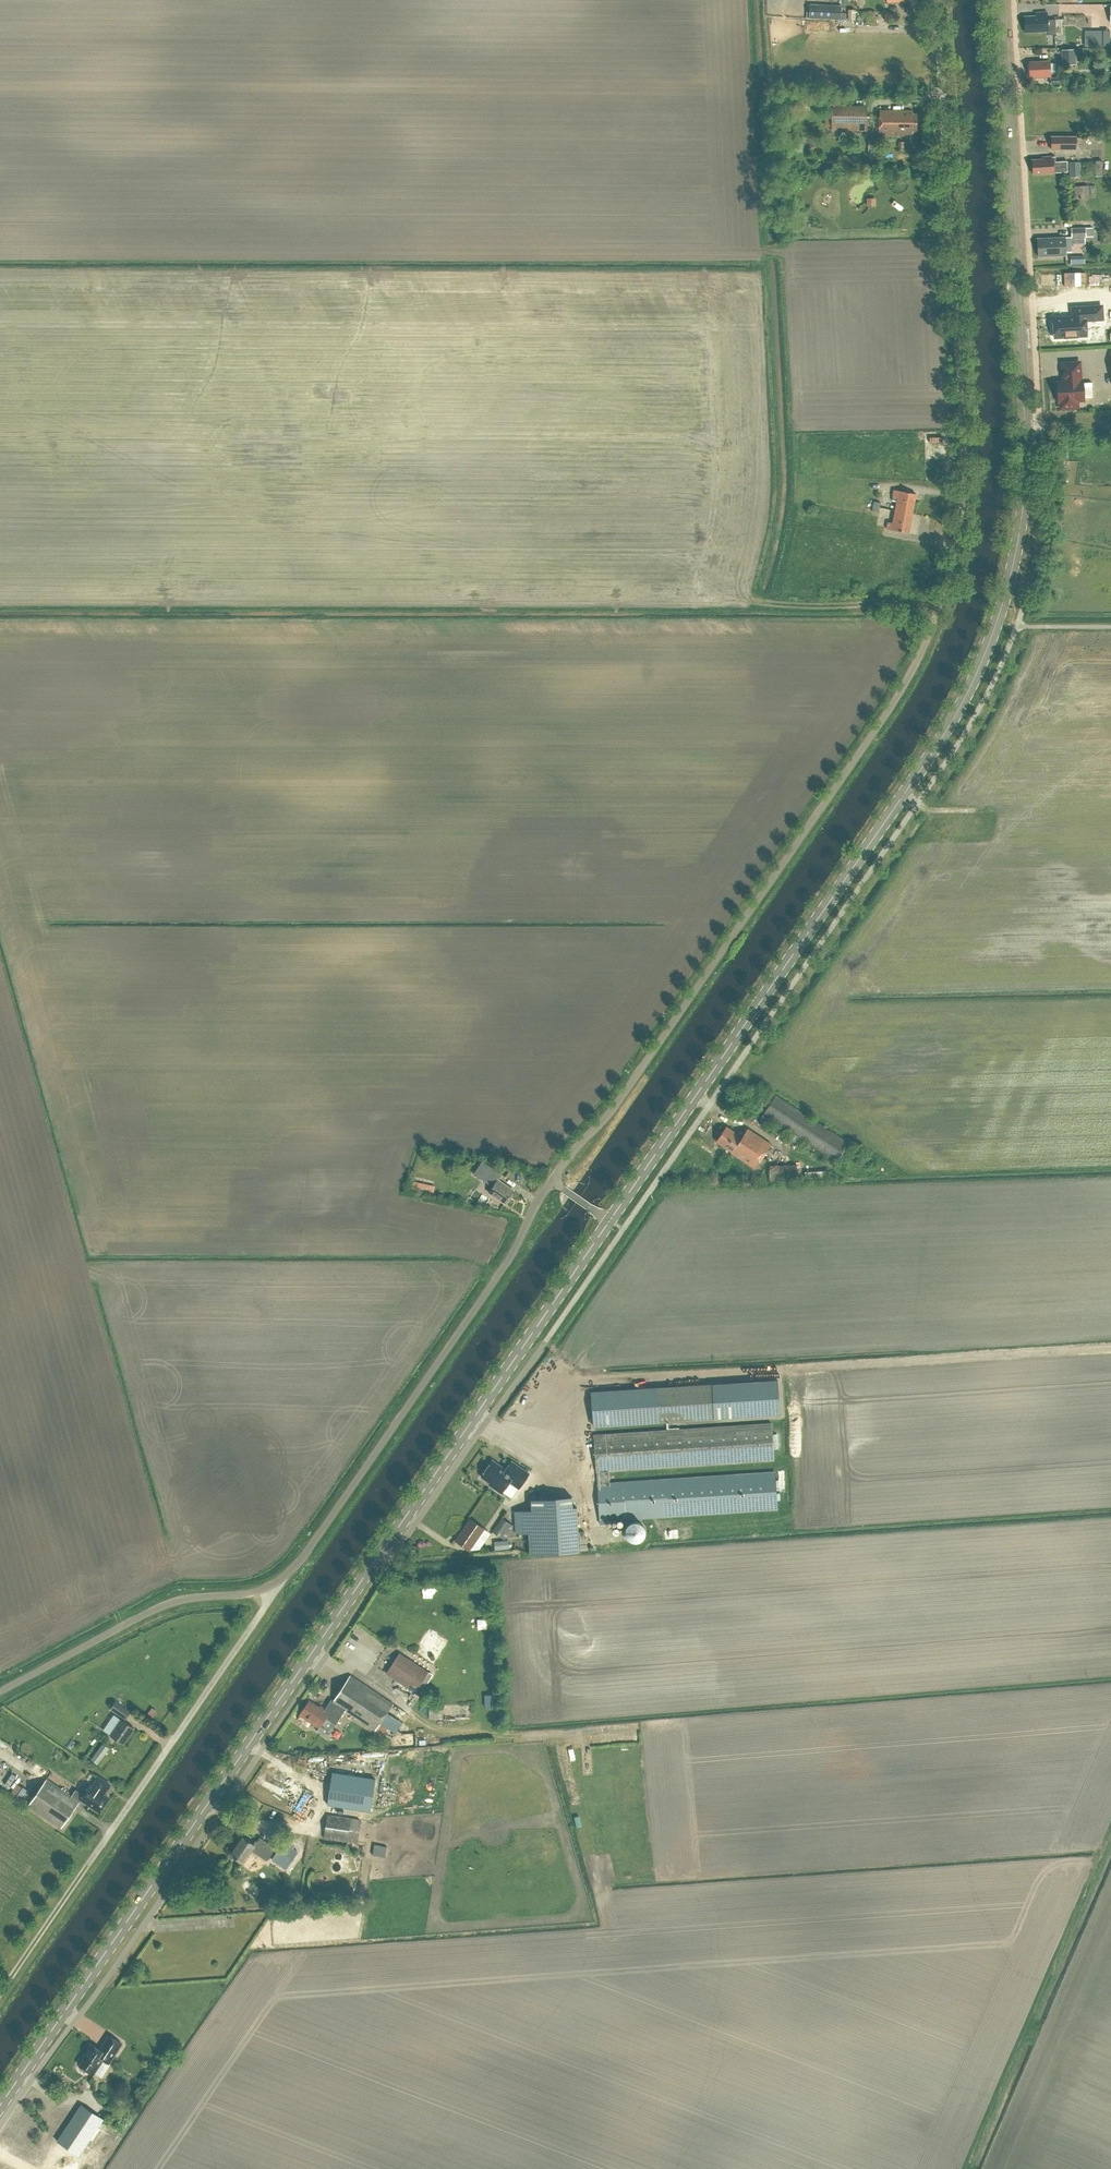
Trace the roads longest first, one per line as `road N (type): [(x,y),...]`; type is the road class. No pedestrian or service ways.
road 1 (secondary): [(610,1220),(950,724),(1002,607),(1026,452),(999,0)]
road 2 (unclassified): [(550,1181),(609,1114),(895,701),(950,574),(964,470),(937,0)]
road 3 (secondary): [(0,2105),(610,1220)]
road 4 (unclassified): [(265,1589),(309,1547),(516,1248),(550,1181)]
road 5 (unclassified): [(90,1862),(267,1605),(265,1589)]
road 6 (unclassified): [(0,1690),(163,1606),(265,1589)]
road 7 (track): [(0,1994),(90,1862)]

